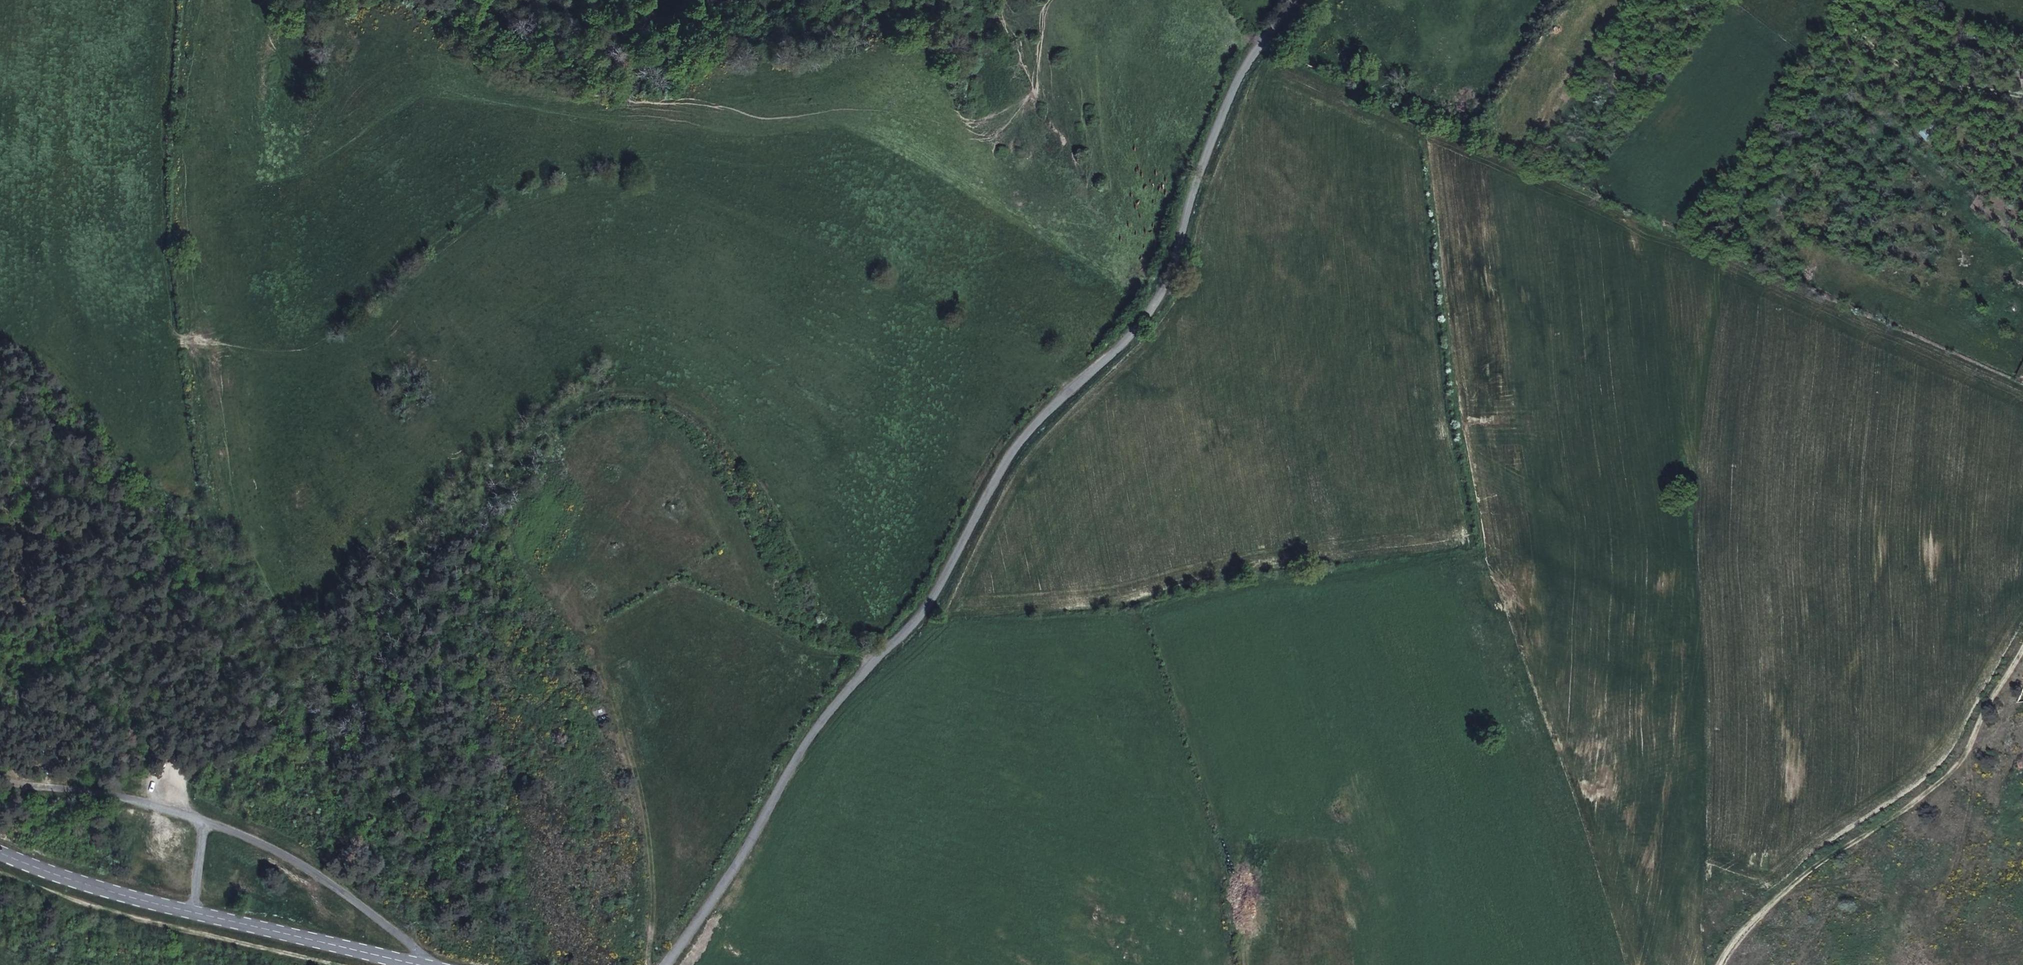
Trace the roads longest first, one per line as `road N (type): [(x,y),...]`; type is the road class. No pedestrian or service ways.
road 1 (residential): [(1287,0),(1233,75),(1207,131),(1141,316),(996,465),(909,625),(795,742),(759,819),(661,964)]
road 2 (track): [(2022,648),(1935,790),(1773,902),(1722,964)]
road 3 (track): [(0,872),(44,893),(183,931),(343,964)]
road 4 (unclassified): [(428,964),(362,902),(260,842),(208,821)]
road 5 (tertiary): [(418,964),(191,912)]
road 6 (unclassified): [(208,821),(0,774)]
road 7 (tertiary): [(191,912),(0,853)]

